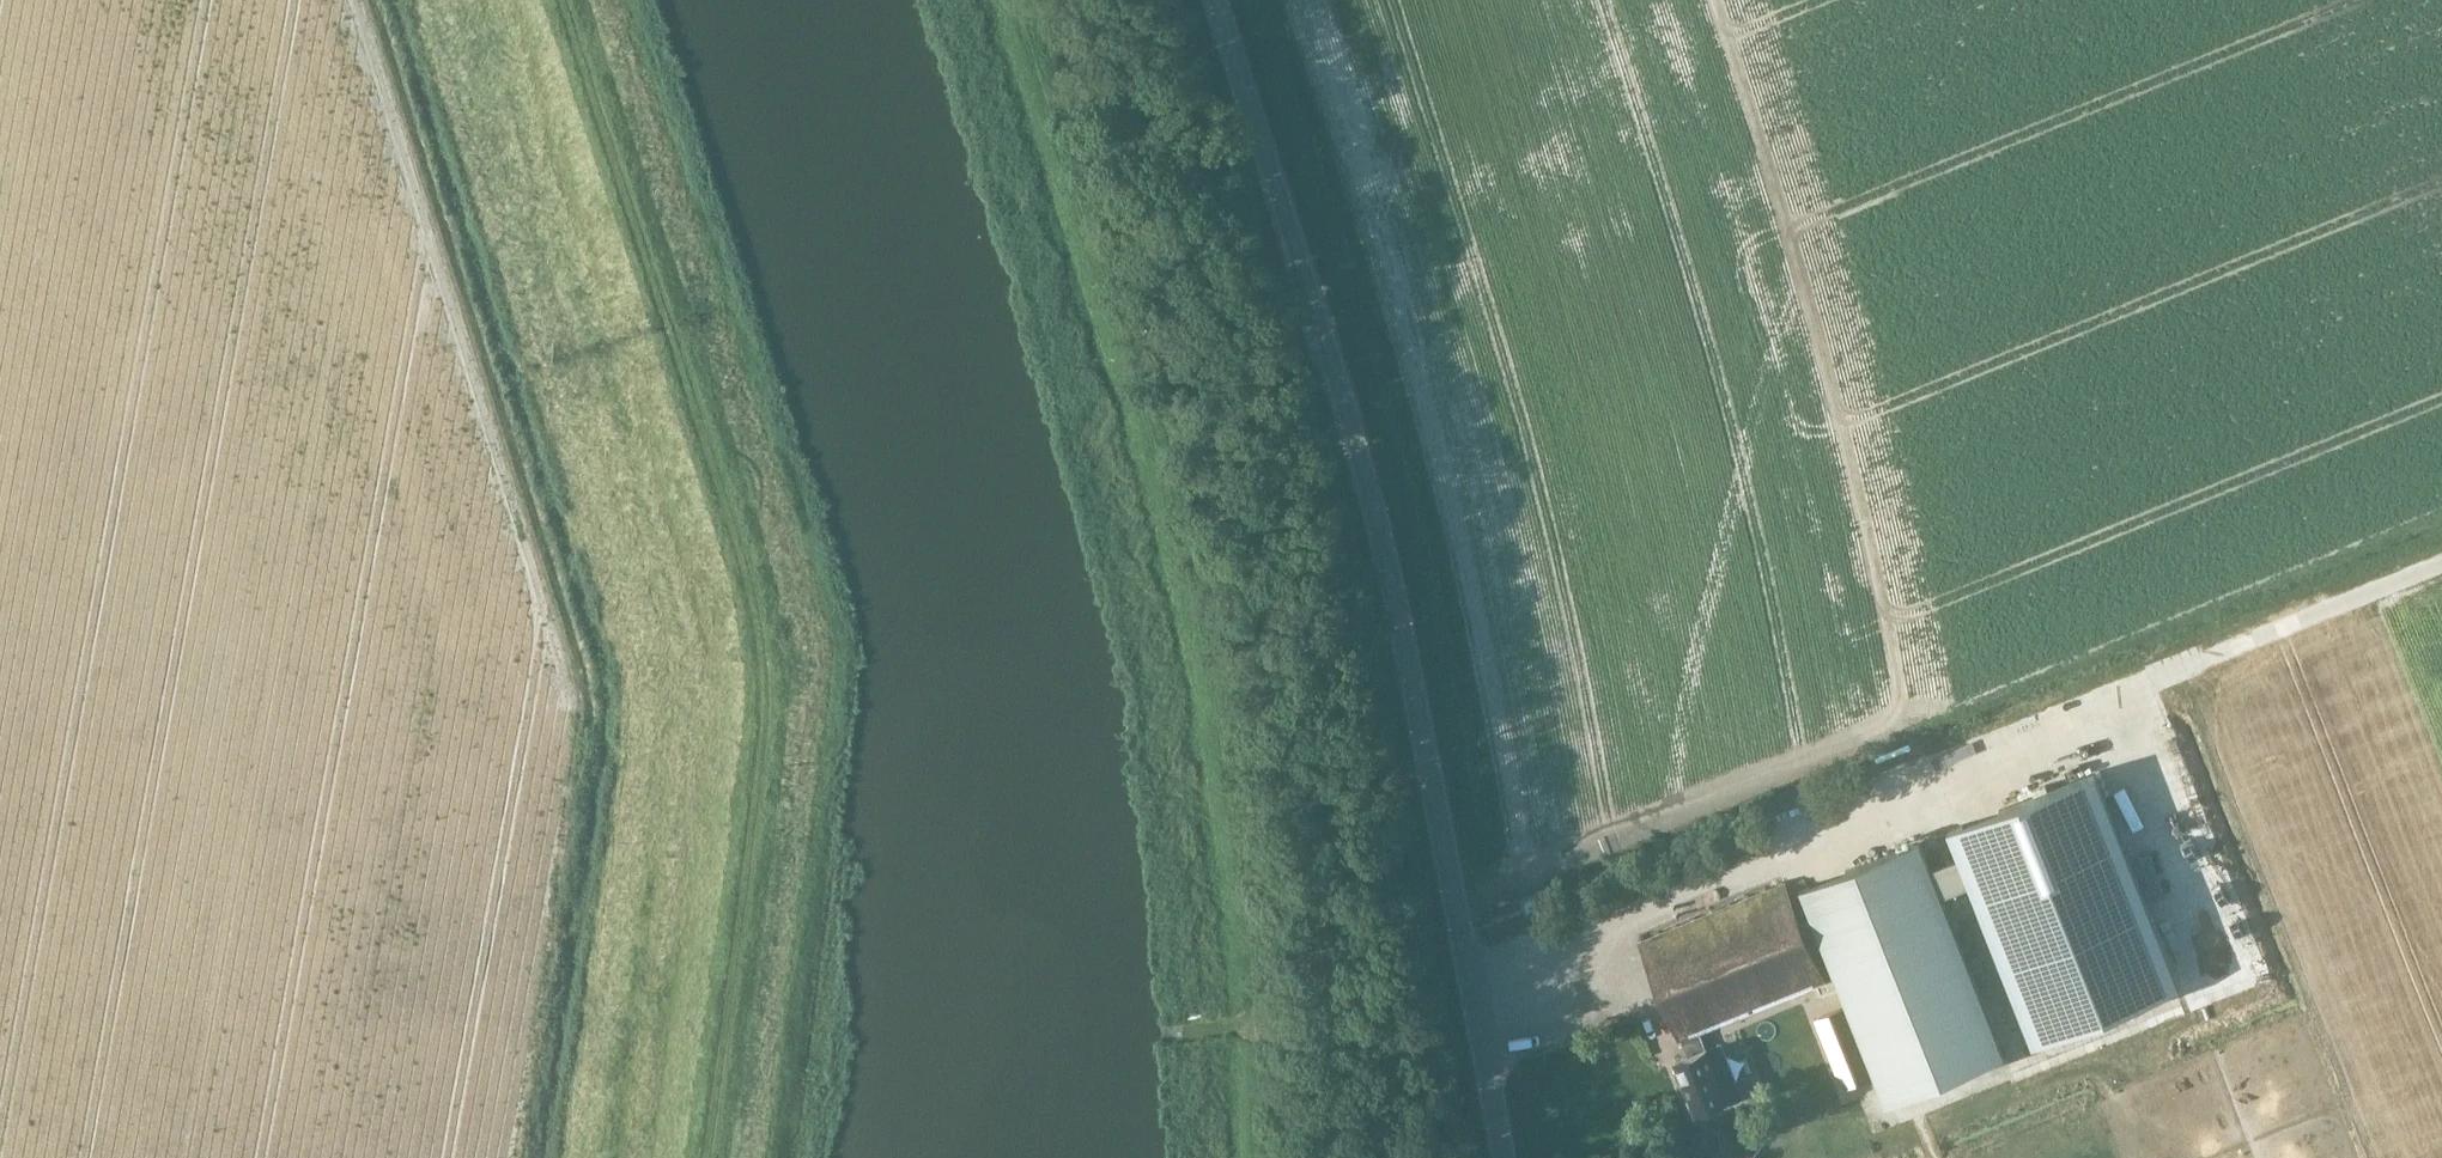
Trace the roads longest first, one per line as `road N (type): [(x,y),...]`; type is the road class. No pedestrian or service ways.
road 1 (unclassified): [(1502,1157),(1390,571),(1216,0)]

